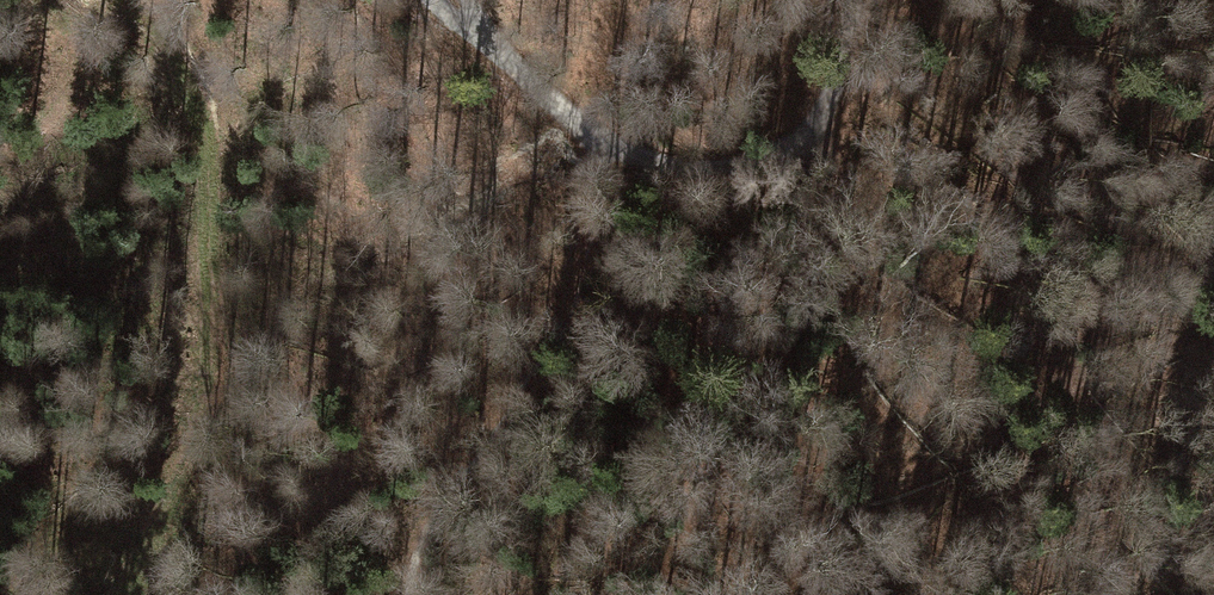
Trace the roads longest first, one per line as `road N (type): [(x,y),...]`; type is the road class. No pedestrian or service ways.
road 1 (track): [(125,0),(168,36),(195,83),(209,191),(212,320),(204,423),(130,594)]
road 2 (track): [(465,0),(495,58),(542,95),(645,158),(703,170),(762,158),(802,134),(836,80),(854,0)]
road 3 (track): [(592,130),(589,243),(572,310),(434,515),(409,594)]
road 4 (track): [(897,594),(871,500),(884,320),(817,116)]

